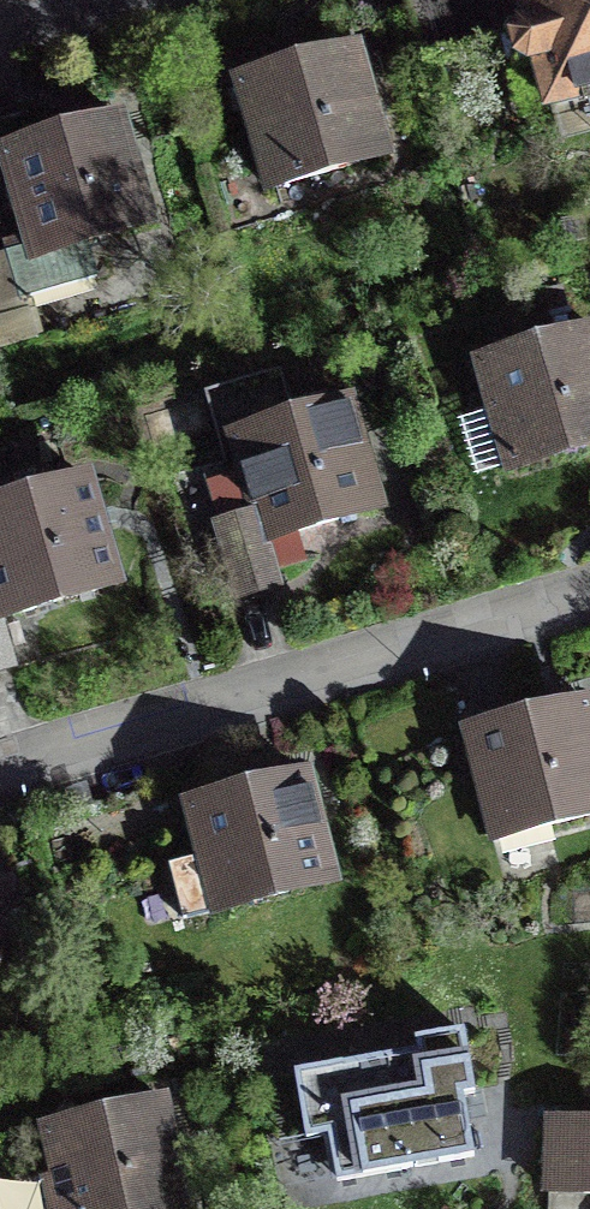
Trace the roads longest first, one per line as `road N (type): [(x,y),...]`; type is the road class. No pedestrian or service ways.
road 1 (residential): [(0,777),(589,599)]

